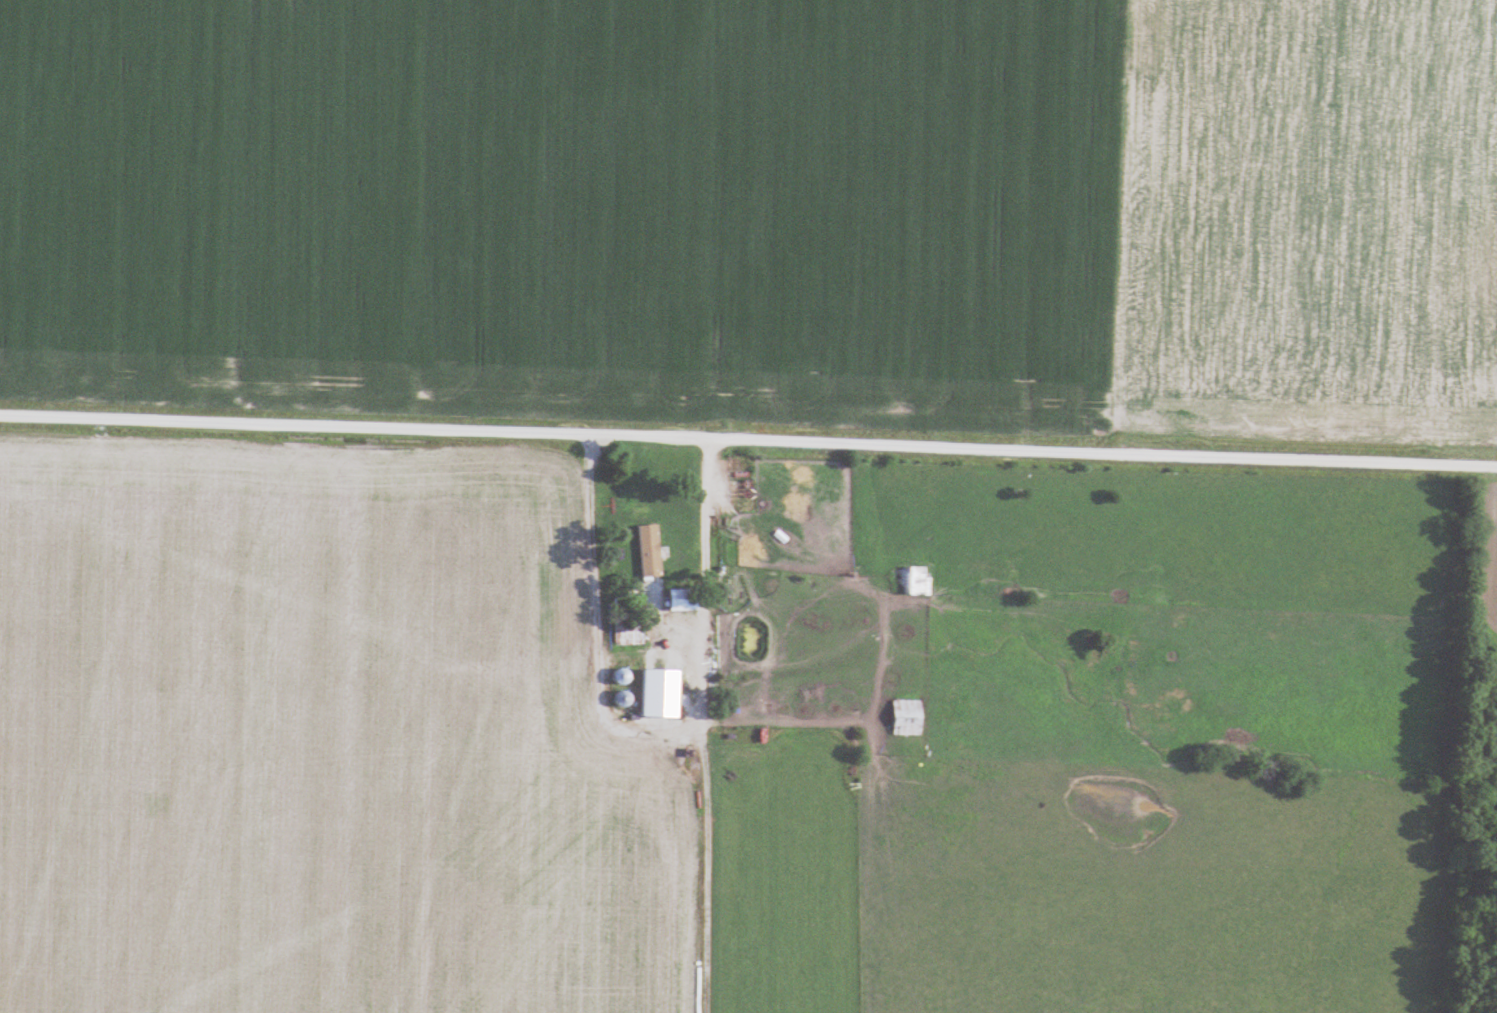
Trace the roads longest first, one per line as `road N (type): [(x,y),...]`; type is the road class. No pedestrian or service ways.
road 1 (residential): [(1496,463),(0,416)]

